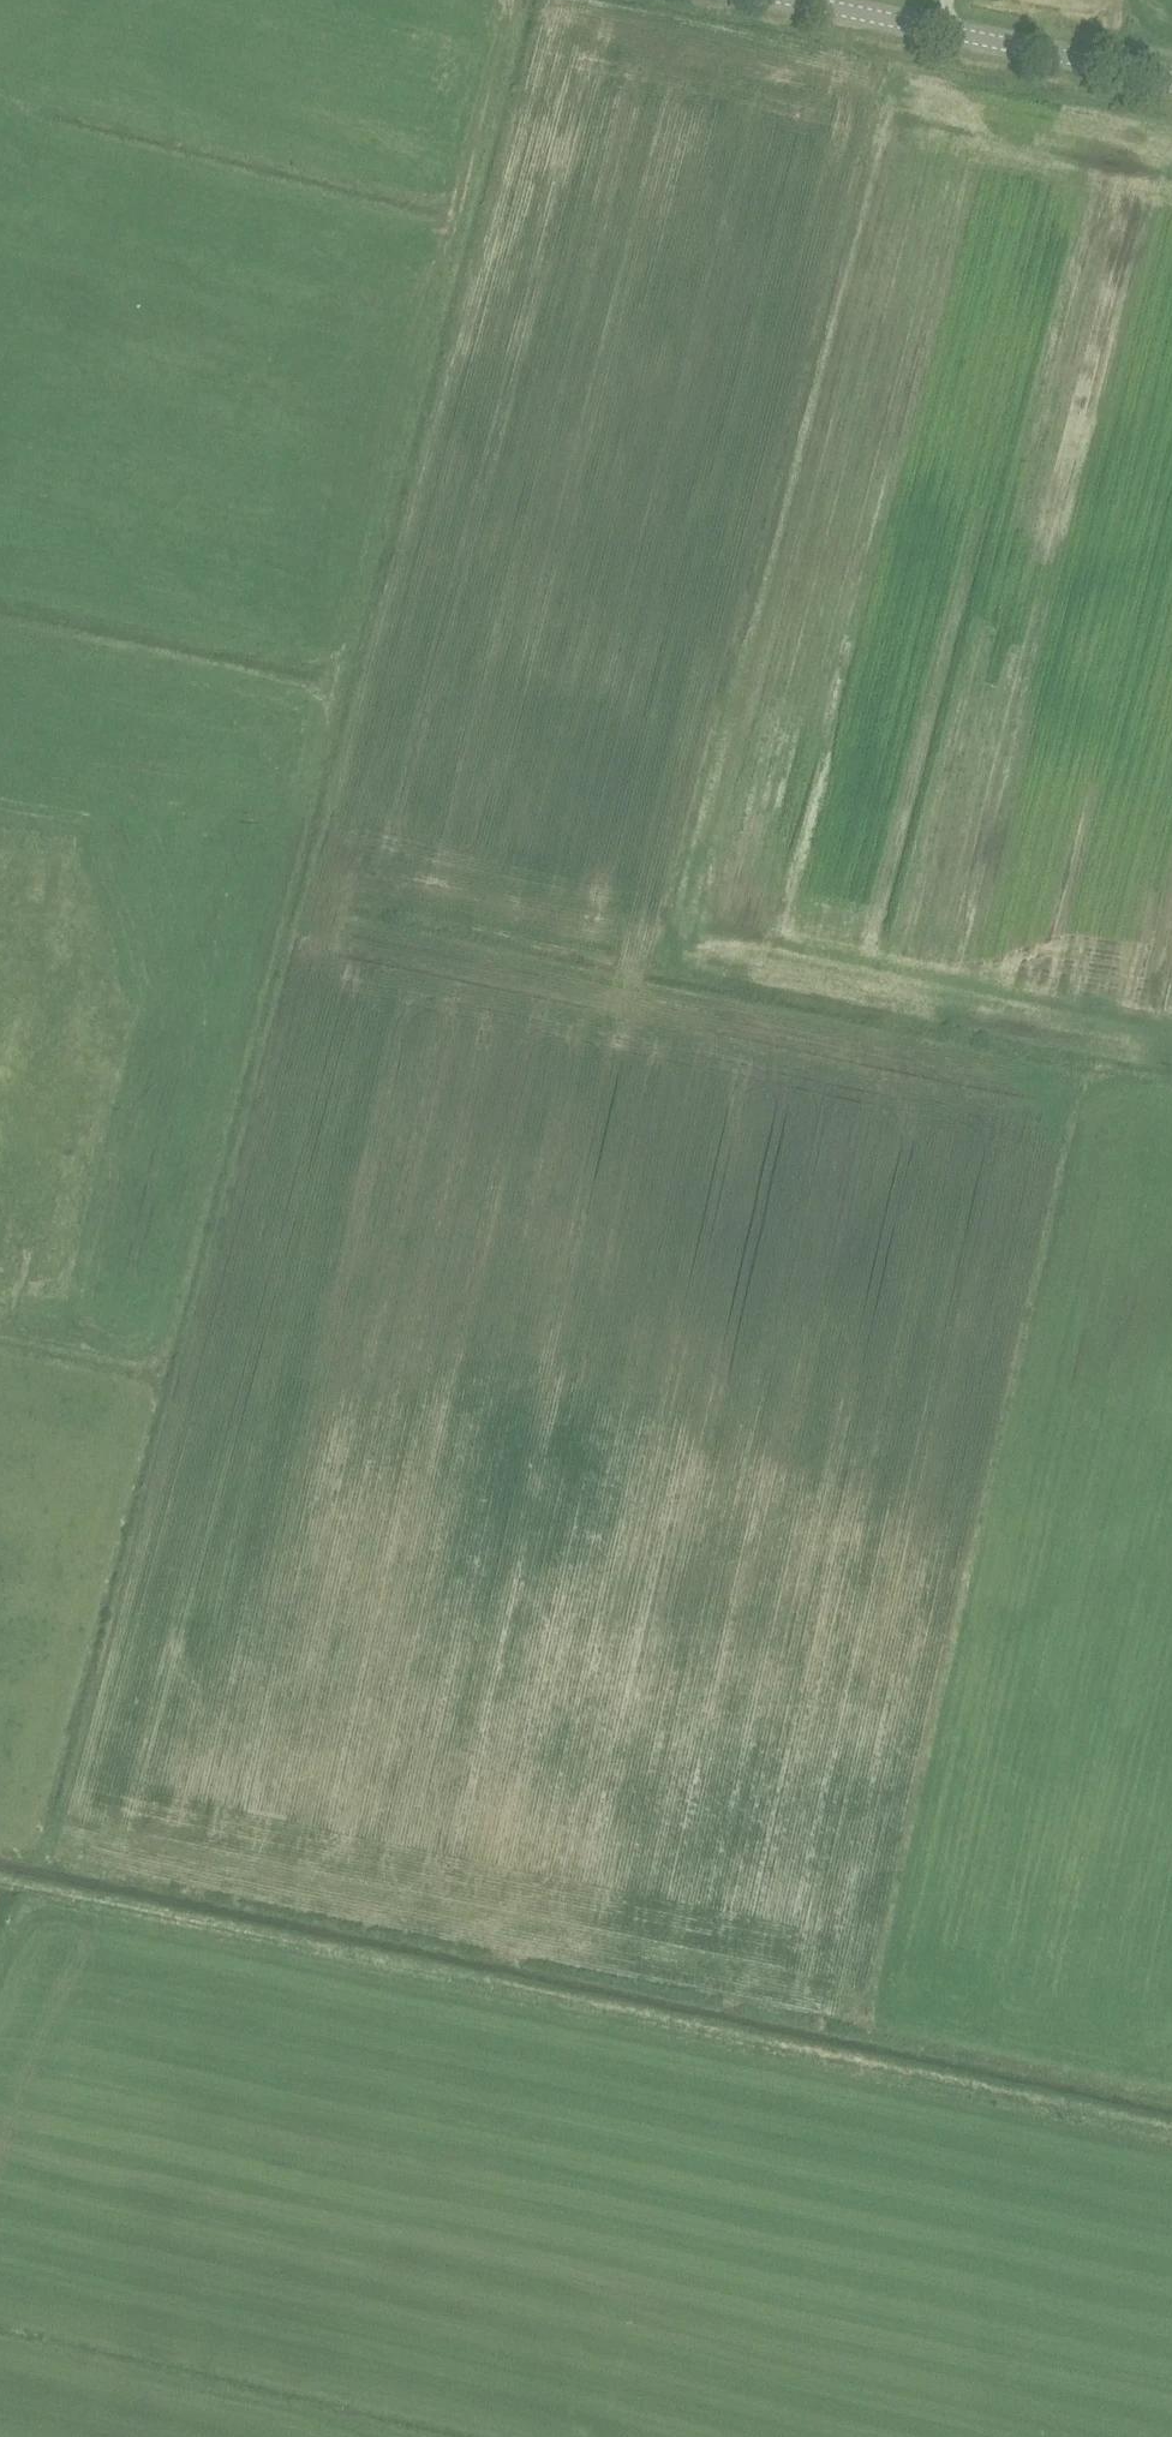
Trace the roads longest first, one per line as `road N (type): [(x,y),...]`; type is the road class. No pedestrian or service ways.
road 1 (tertiary): [(1171,78),(795,0)]

